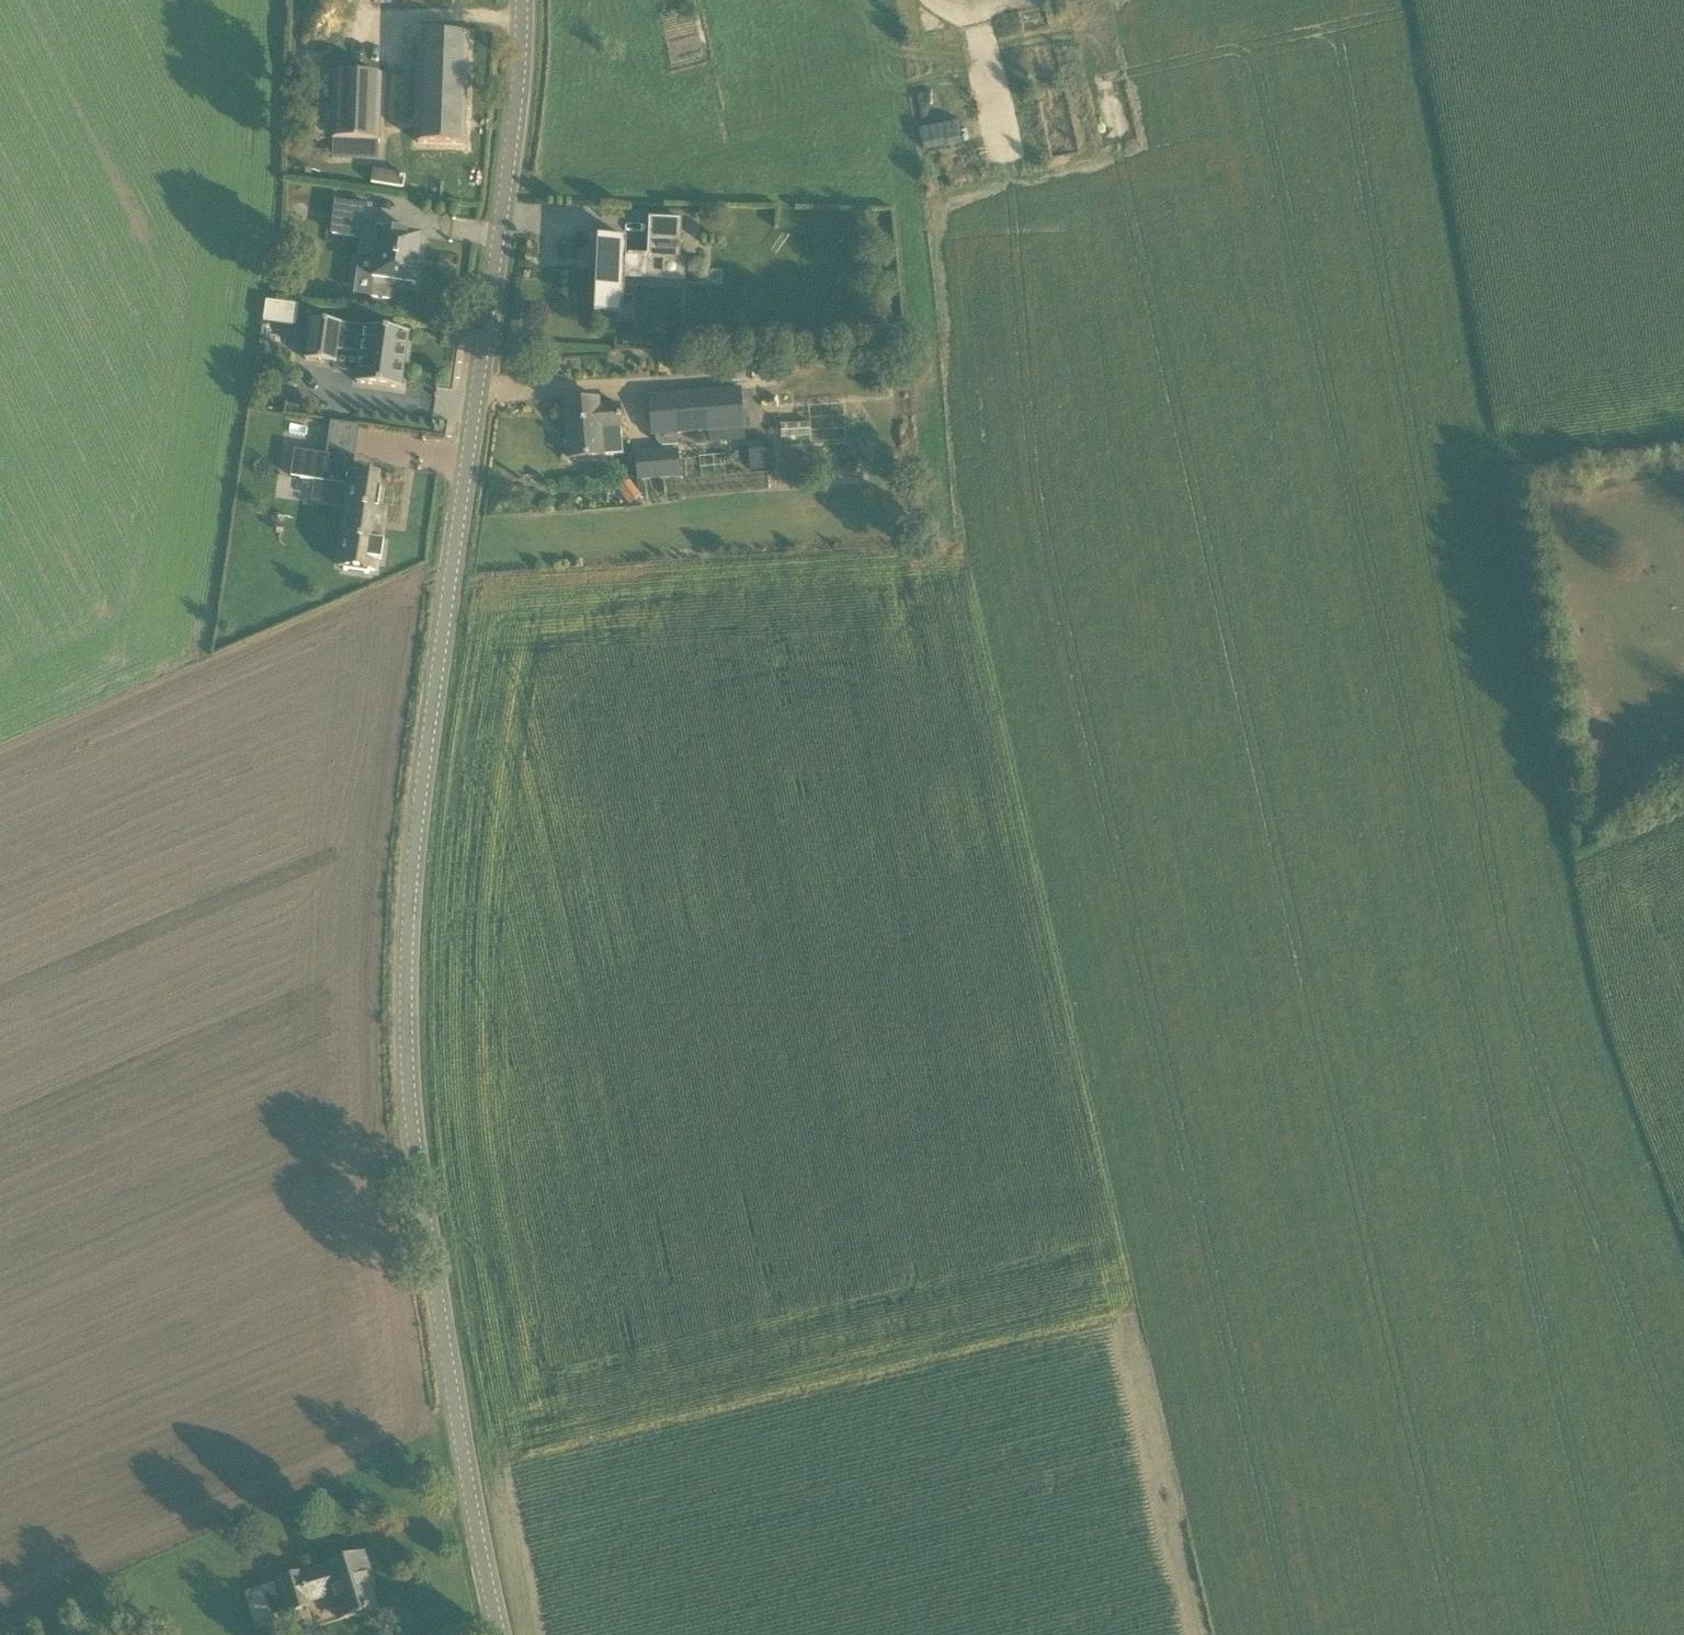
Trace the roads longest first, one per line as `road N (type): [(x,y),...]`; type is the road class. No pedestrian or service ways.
road 1 (tertiary): [(497,1634),(472,1529),(416,1160),(406,944),(521,0)]

